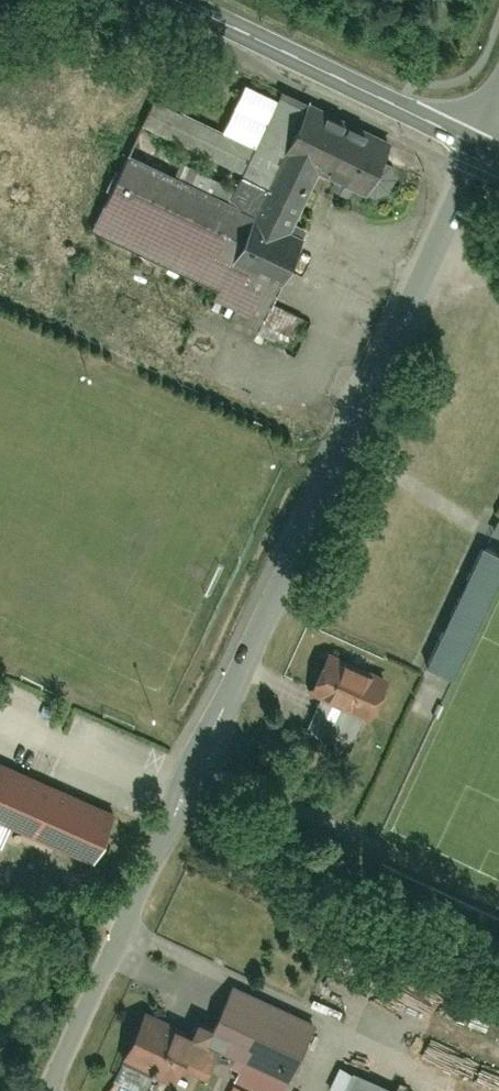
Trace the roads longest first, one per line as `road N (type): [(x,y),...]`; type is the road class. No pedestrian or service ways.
road 1 (residential): [(49,1090),(483,149)]
road 2 (secondary): [(483,149),(171,0)]

